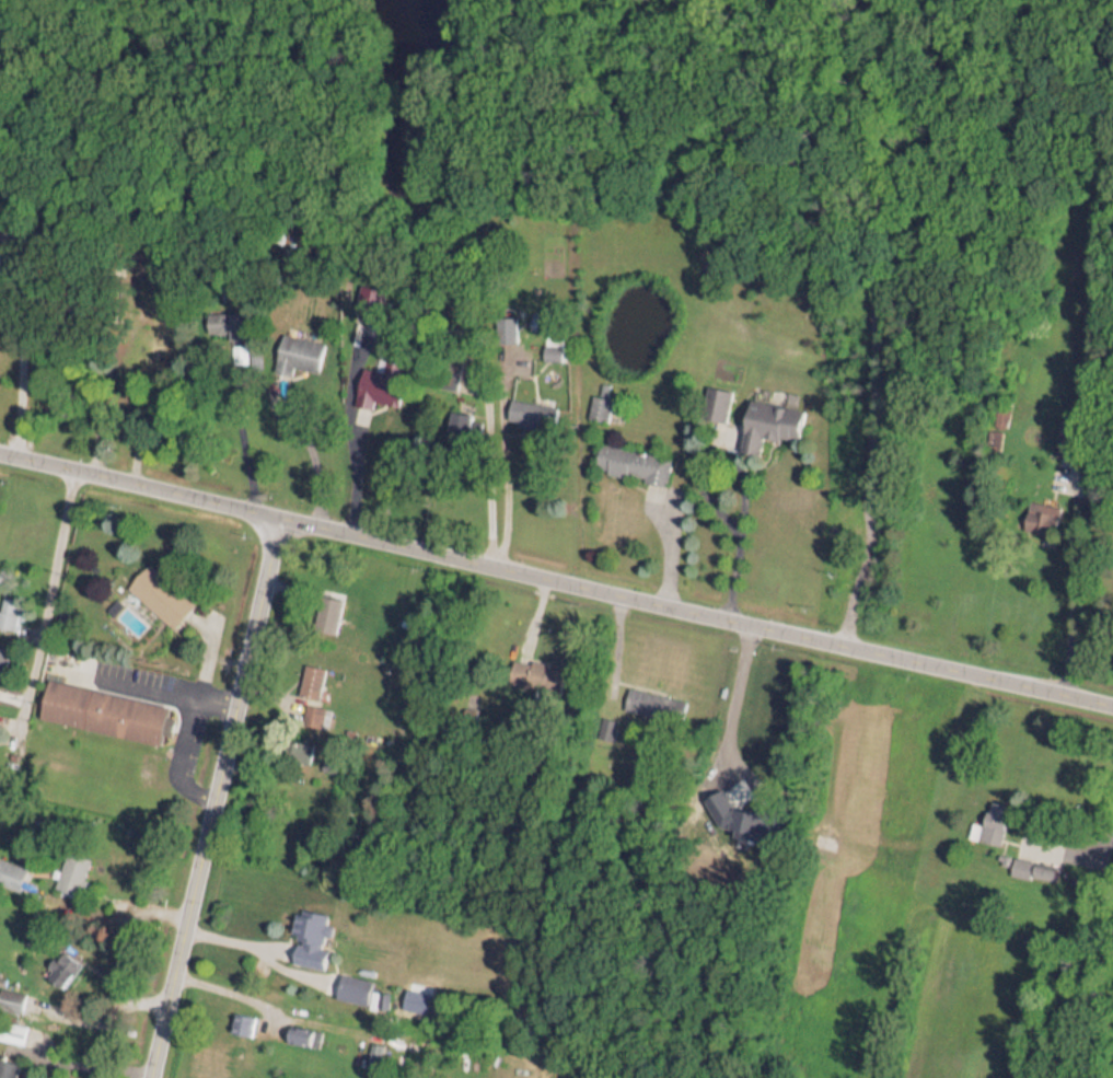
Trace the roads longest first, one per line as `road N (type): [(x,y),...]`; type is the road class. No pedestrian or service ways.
road 1 (residential): [(0,459),(1112,713)]
road 2 (residential): [(149,1077),(275,523)]

